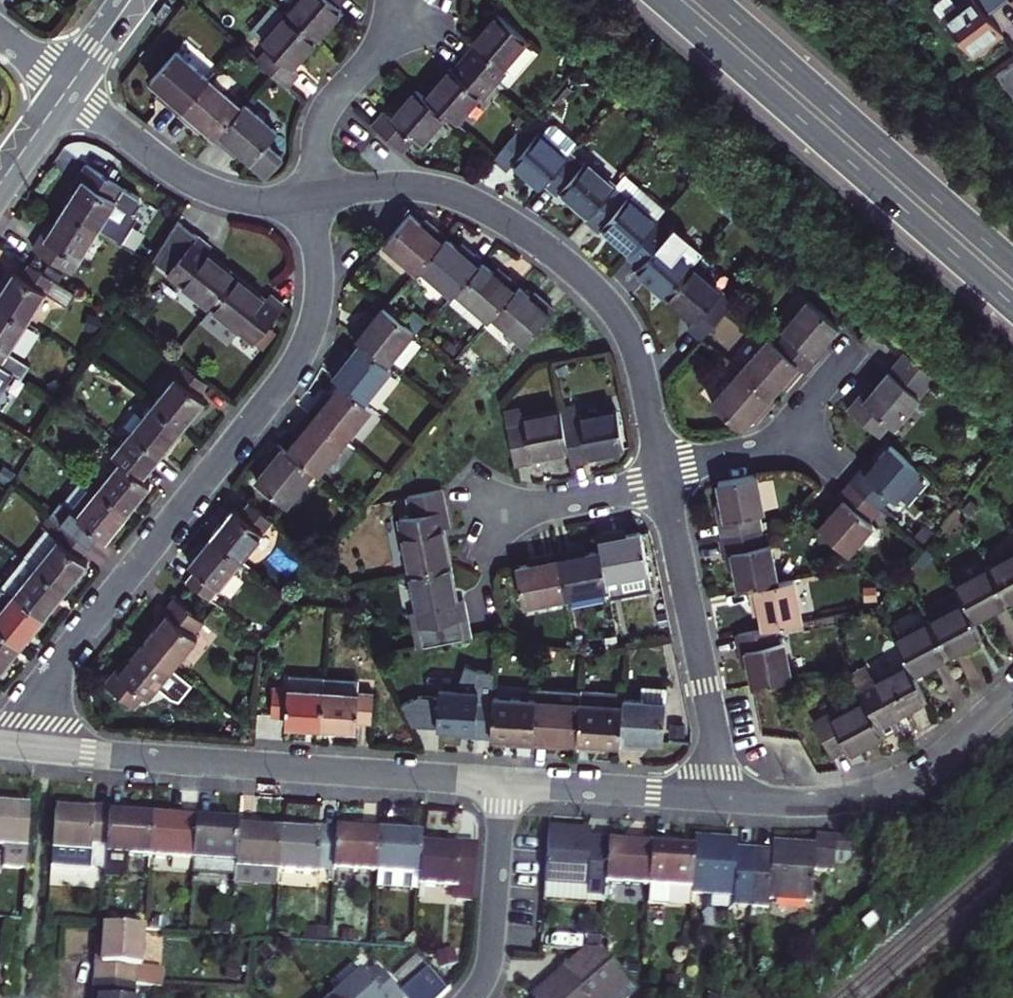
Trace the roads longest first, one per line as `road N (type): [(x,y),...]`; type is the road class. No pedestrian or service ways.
road 1 (residential): [(47,751),(65,653),(304,350),(319,286),(311,197)]
road 2 (residential): [(311,197),(424,187),(468,201),(539,242),(621,321),(662,469)]
road 3 (primary): [(657,0),(1012,308)]
road 4 (residential): [(47,751),(504,783)]
road 5 (primary): [(1012,259),(714,0)]
road 6 (residential): [(665,485),(730,800)]
road 7 (residential): [(730,800),(827,801),(898,783),(934,762),(1012,690)]
road 8 (residential): [(67,88),(203,188),(246,200),(311,197)]
road 9 (residential): [(662,469),(781,441),(850,356)]
road 10 (residential): [(311,197),(314,139),(326,109),(417,5)]
road 11 (residential): [(504,783),(730,800)]
road 12 (residential): [(472,997),(494,941),(504,783)]
road 13 (residential): [(665,485),(474,526)]

